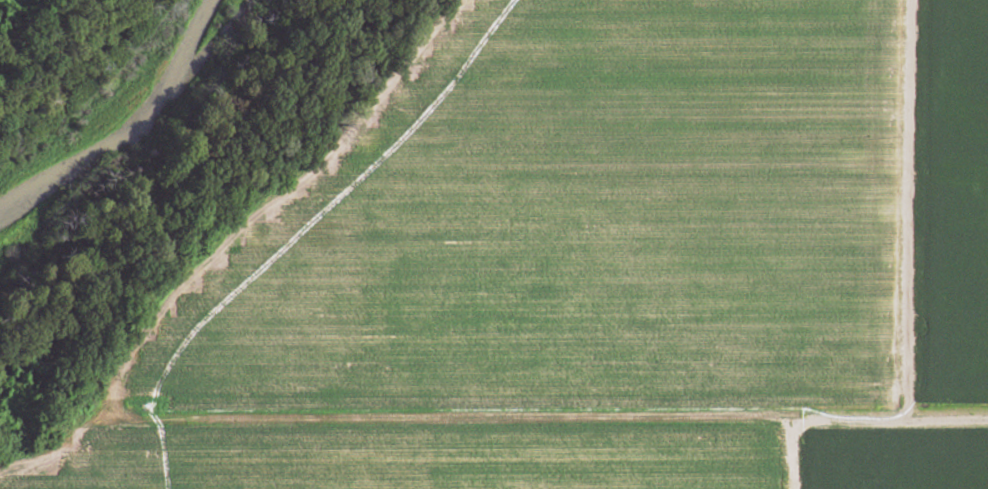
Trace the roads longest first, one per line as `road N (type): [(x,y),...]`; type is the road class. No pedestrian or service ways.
road 1 (track): [(987,418),(144,409),(103,453),(0,486)]
road 2 (track): [(144,409),(153,345),(170,301),(236,231),(362,124),(457,0)]
road 3 (track): [(904,0),(904,416)]

